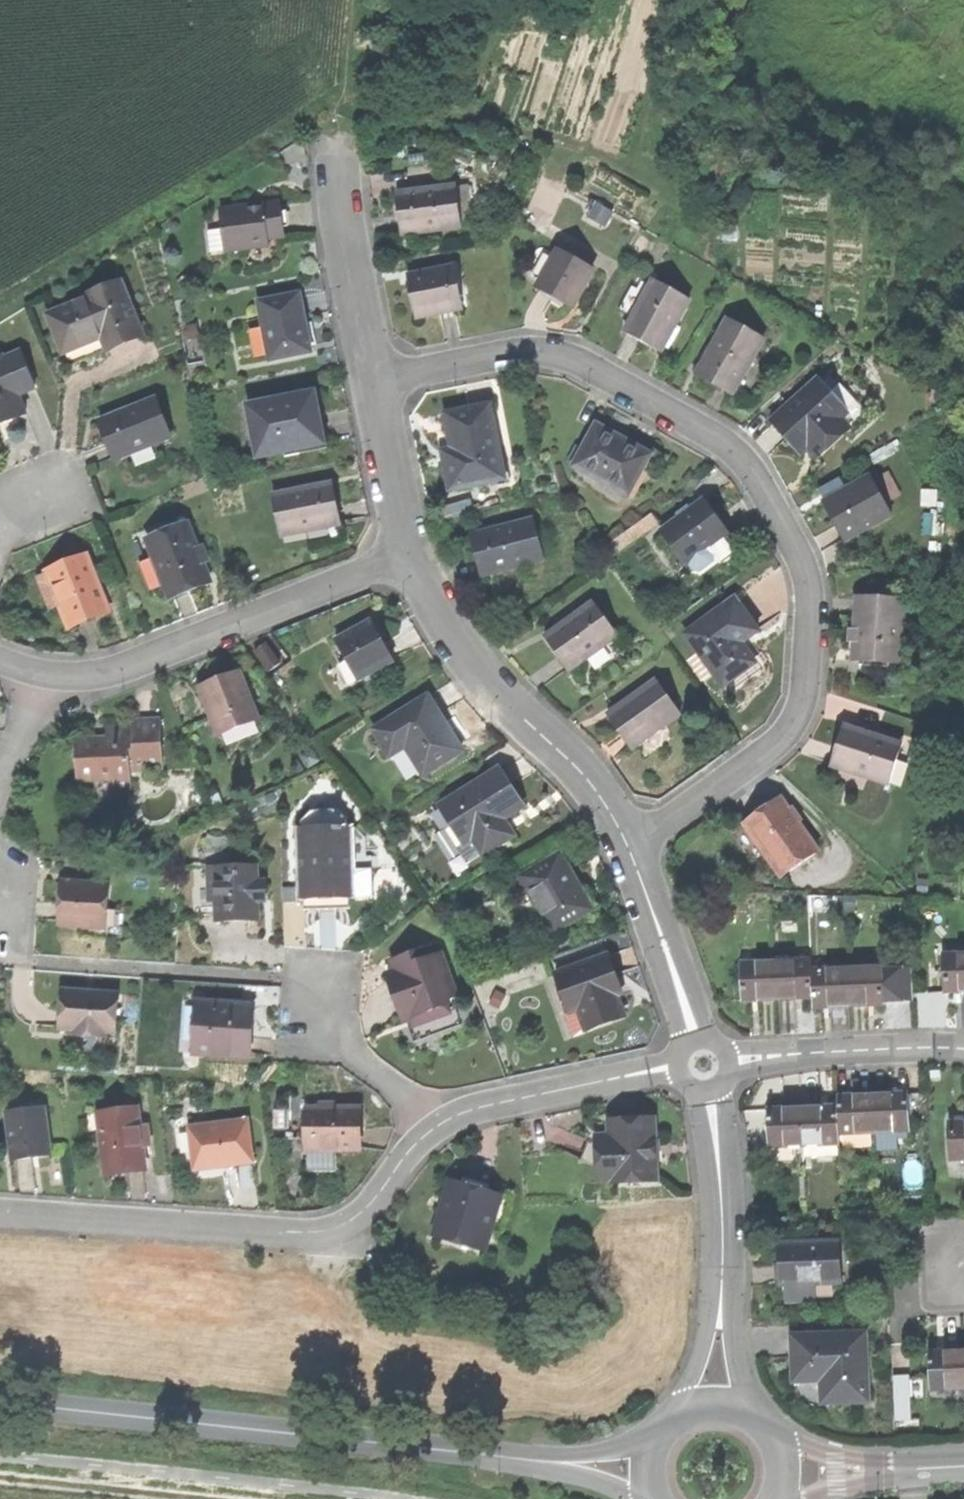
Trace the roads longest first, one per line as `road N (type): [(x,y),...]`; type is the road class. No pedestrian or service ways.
road 1 (residential): [(631,842),(782,739),(810,694),(812,604),(783,520),(741,454),(576,357),(521,350),(377,379)]
road 2 (tertiary): [(0,1400),(527,1459)]
road 3 (residential): [(0,1217),(316,1237),(355,1225),(429,1129)]
road 4 (residential): [(411,553),(104,675),(45,679)]
road 5 (residential): [(631,842),(566,751),(486,680),(411,553)]
road 6 (residential): [(429,1129),(498,1098),(704,1068)]
road 7 (residential): [(963,1050),(929,1044),(704,1068)]
road 8 (residential): [(718,1314),(720,1167),(704,1068)]
road 9 (residential): [(704,1068),(631,842)]
road 10 (track): [(219,1498),(0,1476)]
road 11 (residential): [(377,379),(334,168)]
road 12 (residential): [(429,1129),(317,1025),(320,984)]
road 13 (residential): [(411,553),(377,379)]
road 14 (track): [(371,0),(362,119),(334,168)]
road 15 (tertiary): [(914,1471),(778,1447)]
road 16 (tertiary): [(781,1491),(914,1471)]
road 17 (tertiary): [(527,1459),(652,1498)]
road 18 (tertiary): [(653,1447),(527,1459)]
road 19 (residential): [(45,679),(0,791)]

